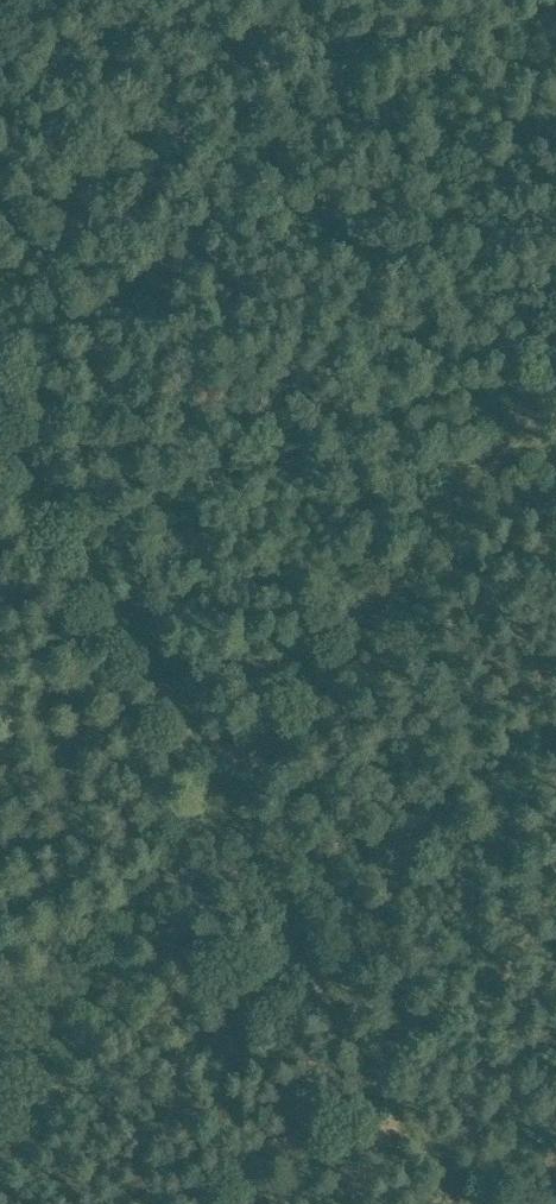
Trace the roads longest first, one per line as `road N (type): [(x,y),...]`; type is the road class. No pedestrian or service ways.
road 1 (track): [(464,1203),(223,810),(71,1003)]

